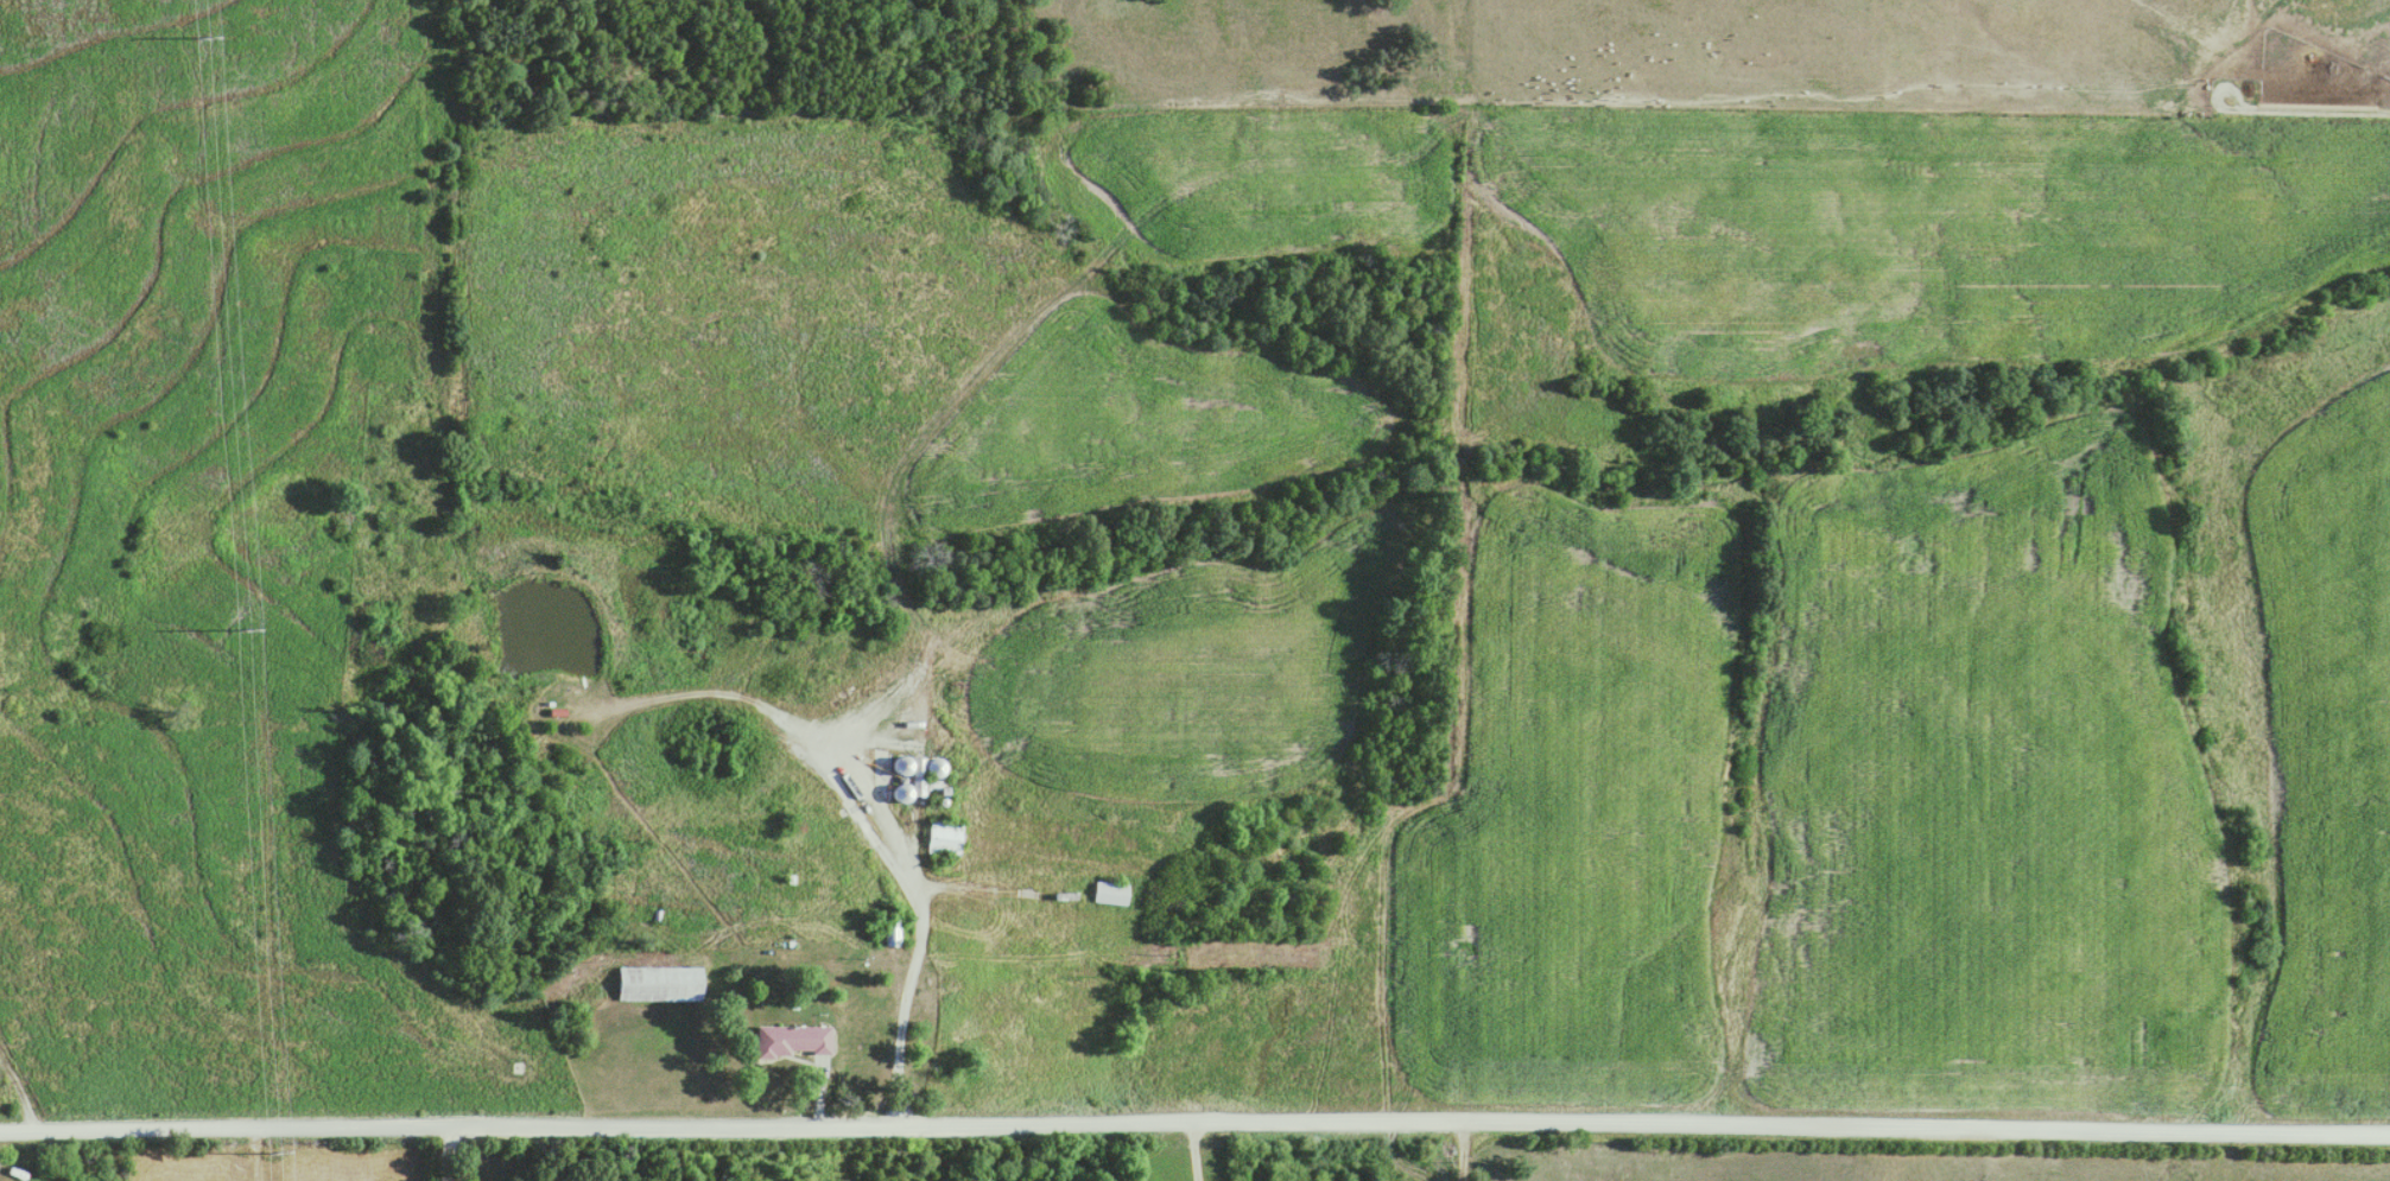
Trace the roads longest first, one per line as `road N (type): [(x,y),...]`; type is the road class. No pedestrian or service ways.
road 1 (residential): [(0,1125),(1466,1118),(2389,1131)]
road 2 (residential): [(890,1119),(900,1011),(928,894),(887,812),(882,777)]
road 3 (residential): [(816,1120),(816,1078),(805,1067),(754,1061),(733,986)]

